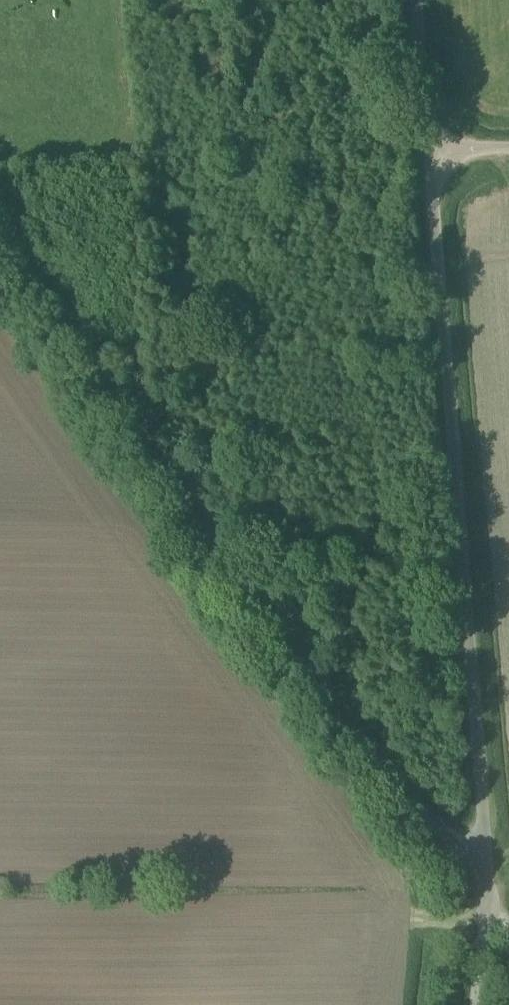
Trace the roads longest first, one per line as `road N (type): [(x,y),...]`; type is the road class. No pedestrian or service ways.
road 1 (unclassified): [(484,885),(0,242)]
road 2 (unclassified): [(436,147),(484,885)]
road 3 (unclassified): [(424,0),(436,147)]
road 4 (unclassified): [(484,885),(489,917),(475,1004)]

